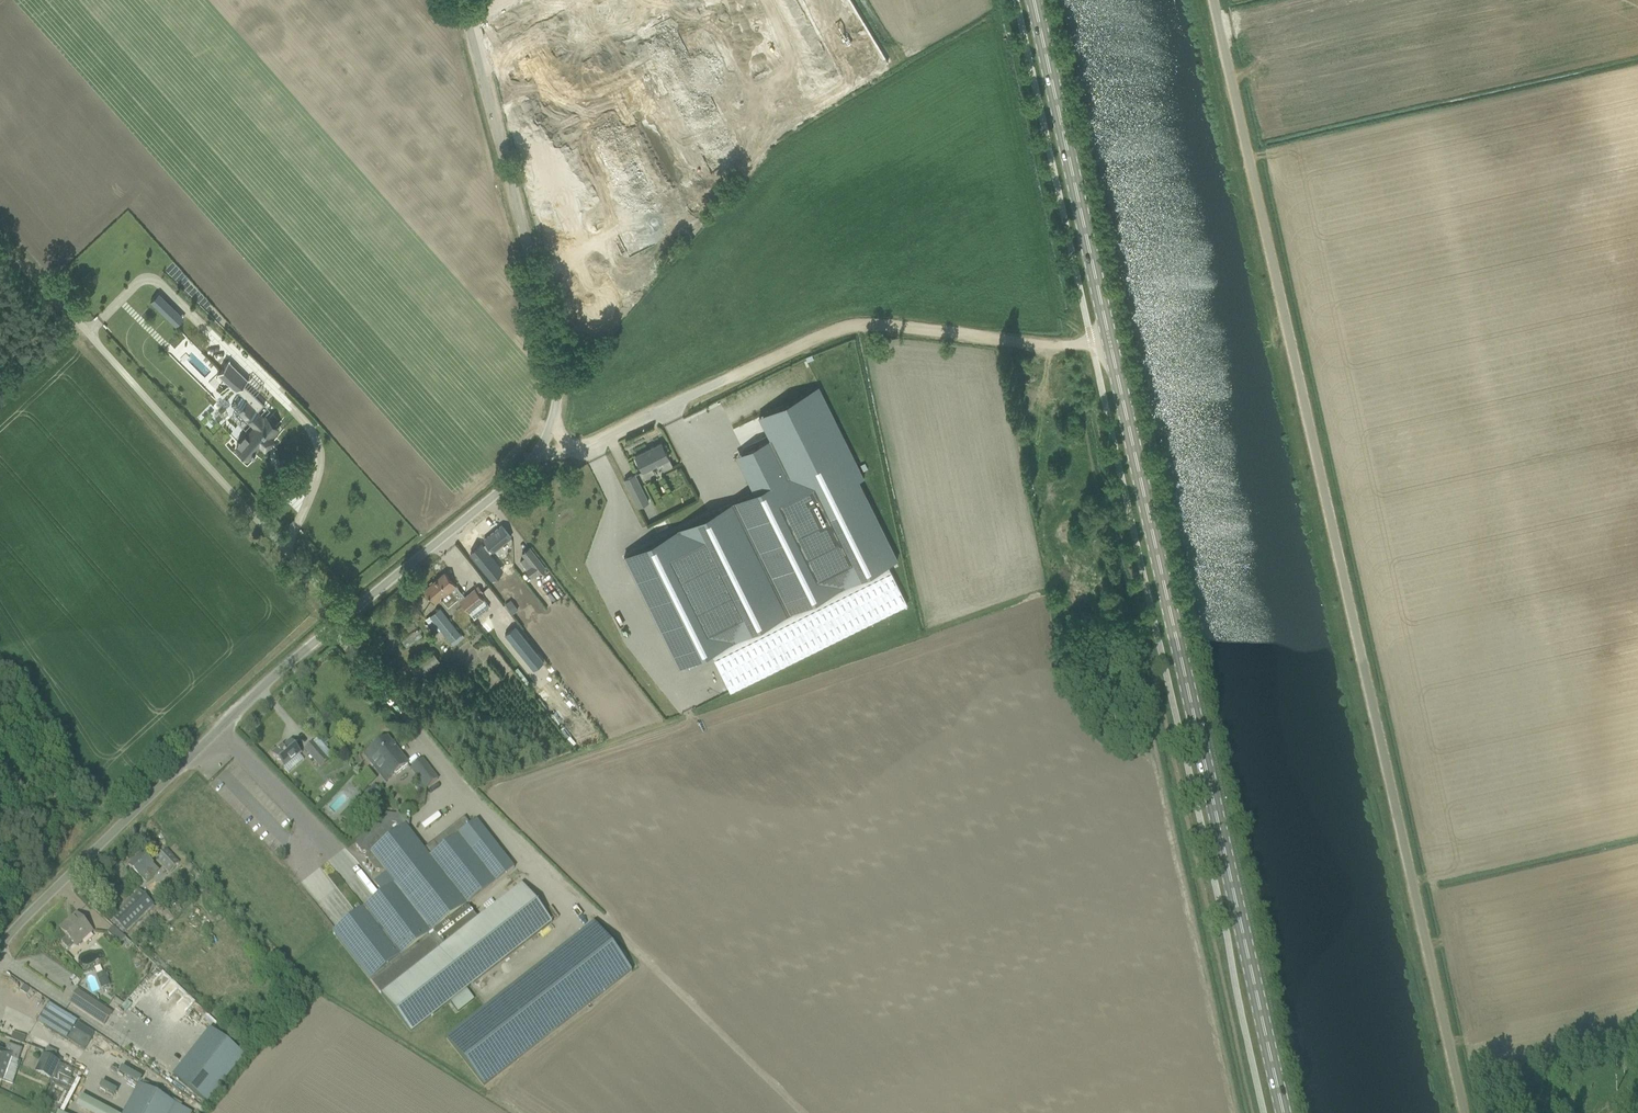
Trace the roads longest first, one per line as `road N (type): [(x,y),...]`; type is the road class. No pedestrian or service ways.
road 1 (unclassified): [(1467,1112),(1210,0)]
road 2 (secondary): [(1283,1112),(1033,0)]
road 3 (unclassified): [(0,950),(342,621)]
road 4 (track): [(1109,339),(1045,346),(849,326),(662,409)]
road 5 (unclassified): [(549,449),(556,361),(458,0)]
road 6 (track): [(0,214),(191,448)]
road 7 (unclassified): [(342,621),(549,449)]
road 8 (unclassified): [(342,621),(191,448)]
road 9 (unclassified): [(549,449),(593,441),(662,409)]

